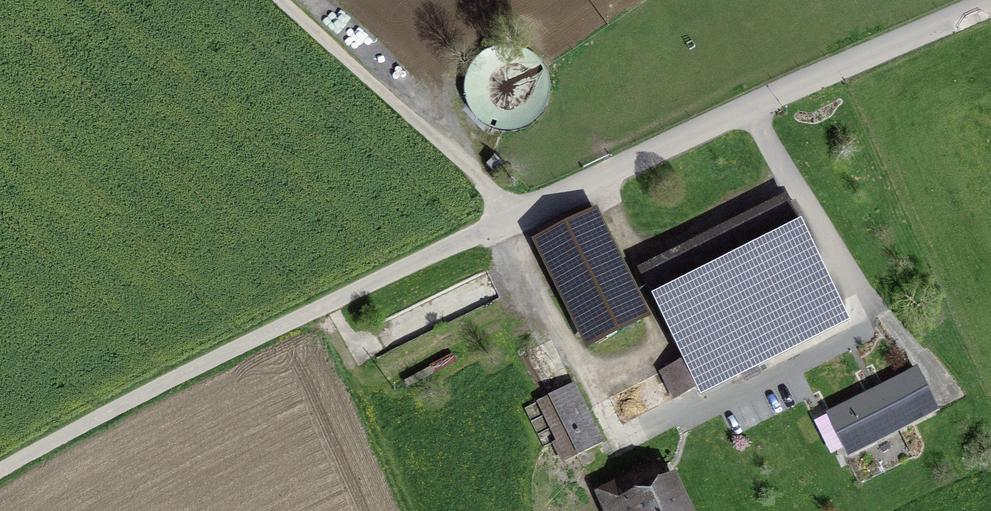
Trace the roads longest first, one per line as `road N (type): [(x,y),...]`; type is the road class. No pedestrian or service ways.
road 1 (track): [(0,471),(162,384),(517,215),(283,0)]
road 2 (residential): [(517,215),(990,3)]

